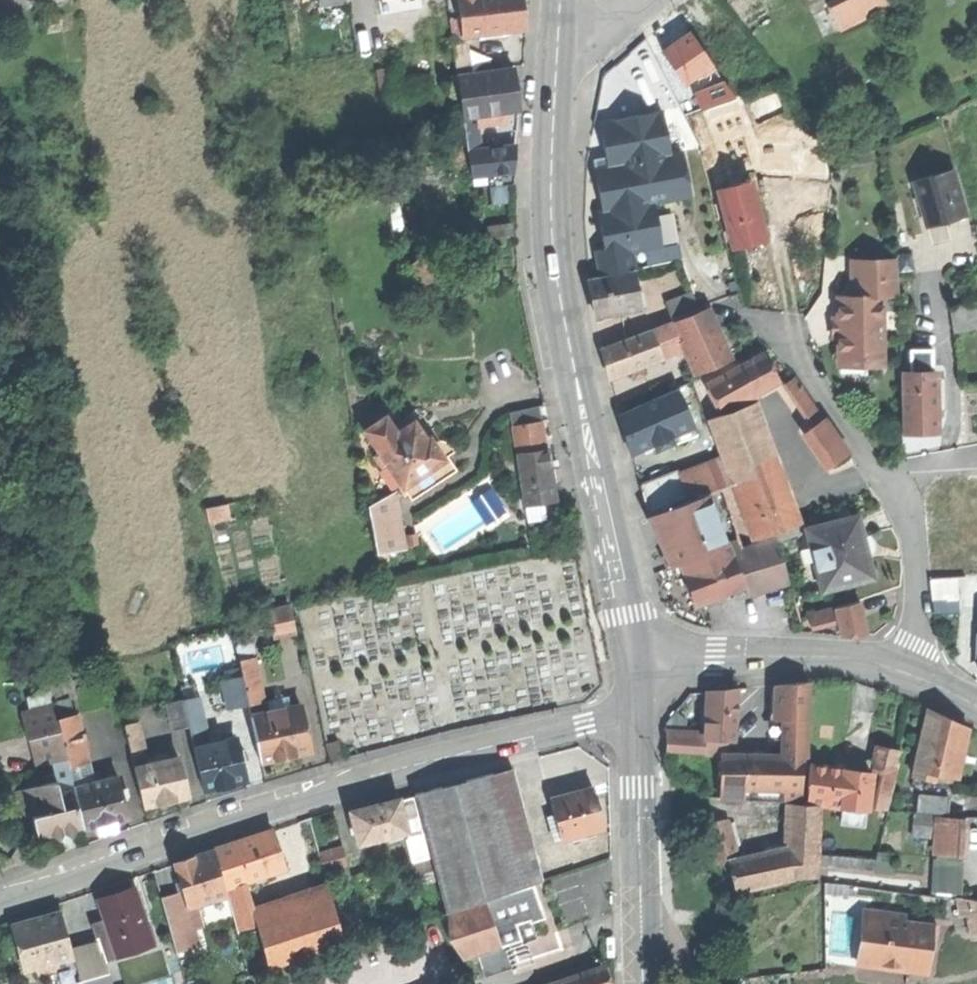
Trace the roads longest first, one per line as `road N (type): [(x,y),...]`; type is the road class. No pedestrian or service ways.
road 1 (residential): [(636,723),(585,722),(366,776),(0,901)]
road 2 (secondary): [(562,28),(558,262),(637,661)]
road 3 (residential): [(637,661),(825,655),(908,673)]
road 4 (residential): [(908,673),(916,569),(888,483)]
road 5 (secondary): [(636,723),(640,909)]
road 6 (residential): [(888,483),(792,341)]

